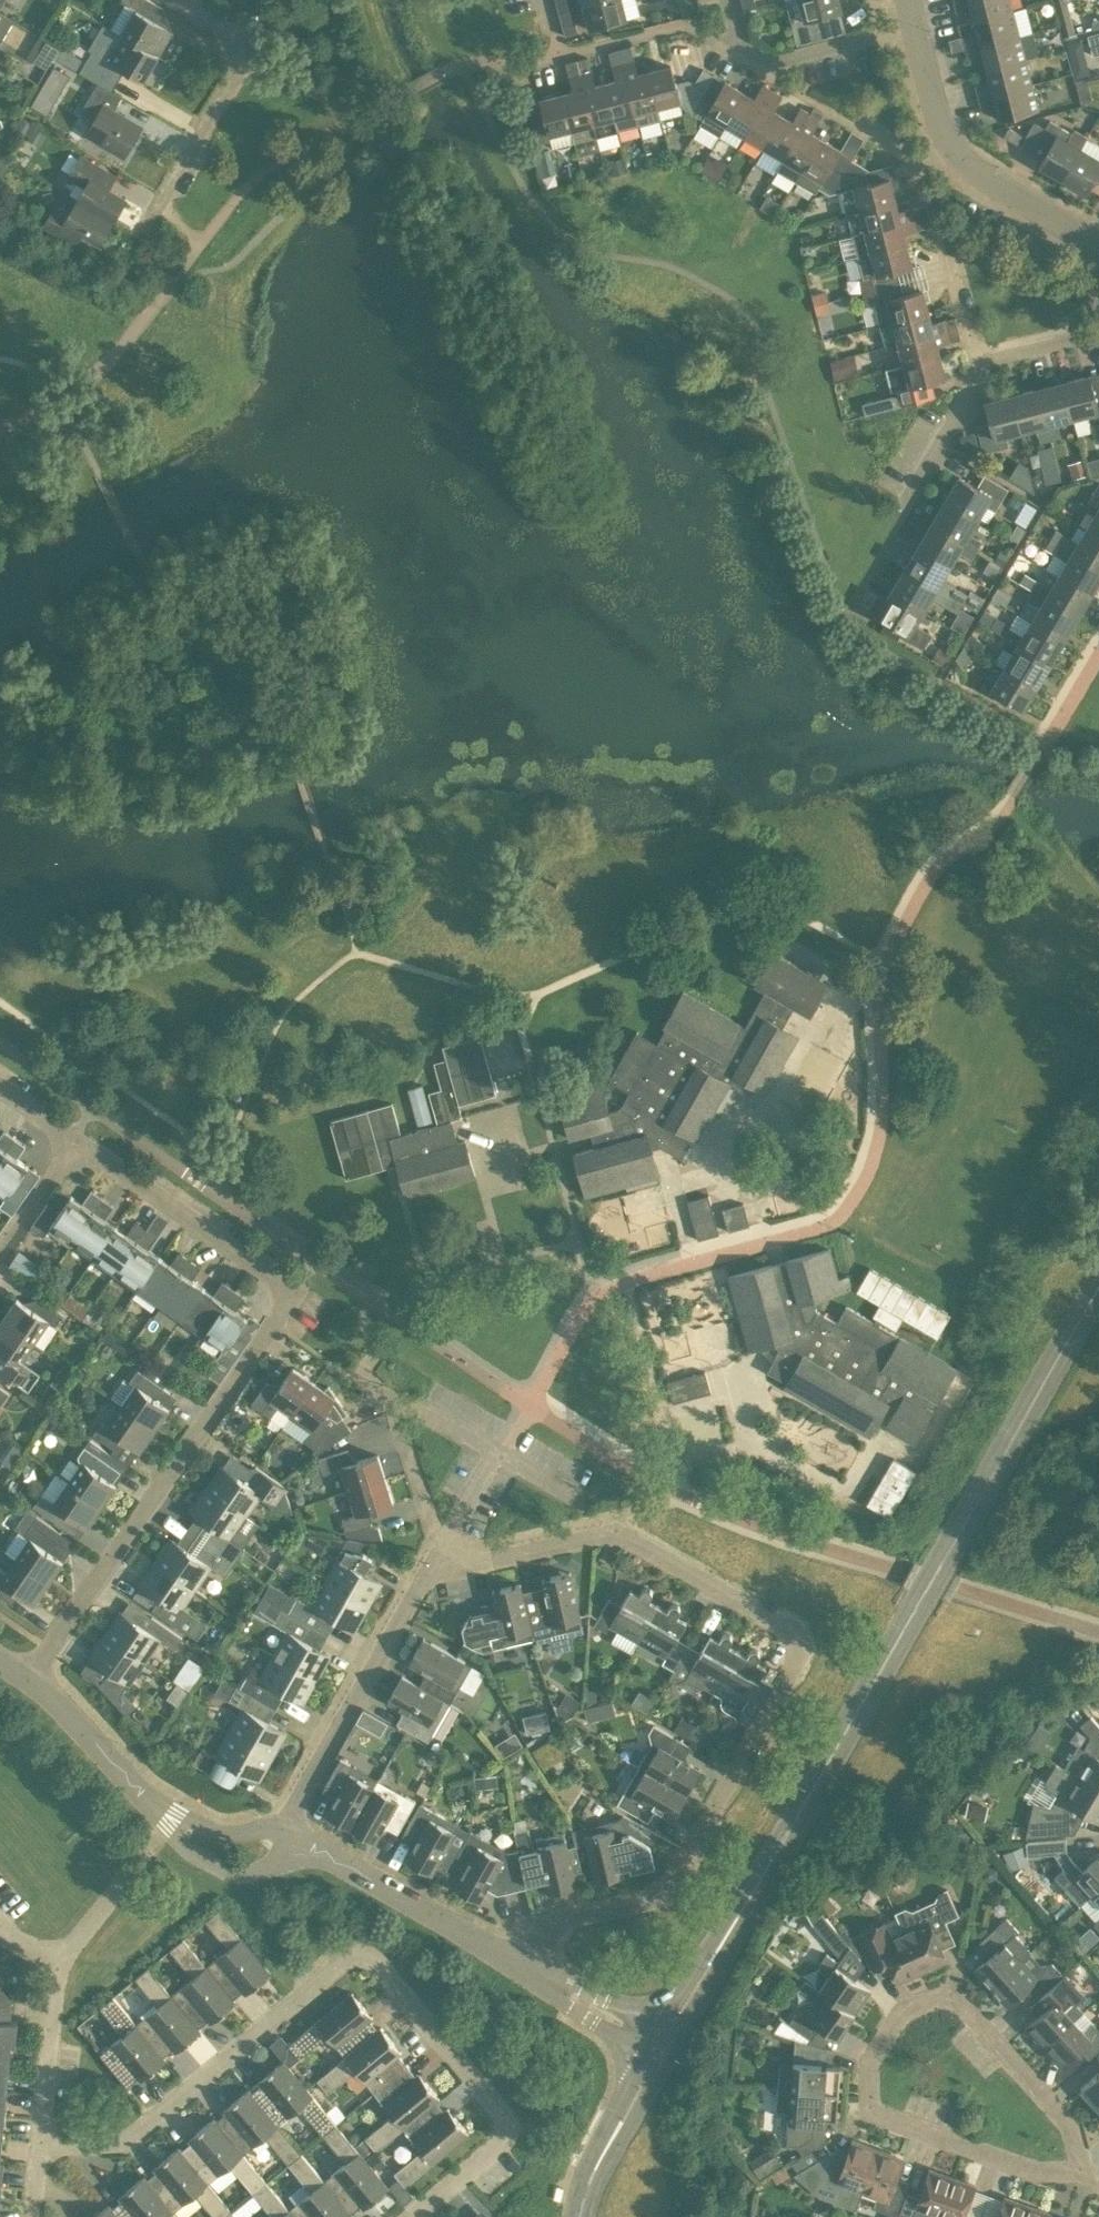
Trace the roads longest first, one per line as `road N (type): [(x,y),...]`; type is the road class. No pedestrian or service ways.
road 1 (residential): [(525,1969),(551,1926),(660,1895),(801,1644),(616,1538),(424,1581)]
road 2 (tertiary): [(674,2026),(1098,1286)]
road 3 (residential): [(408,2216),(511,2128),(368,1961),(343,1964),(121,2143),(41,2141)]
road 4 (residential): [(32,1681),(294,1292),(73,1141)]
road 5 (residential): [(1082,2172),(1070,2134),(952,1994),(901,2012),(869,2062),(870,2114),(1036,2174)]
road 6 (residential): [(1098,246),(943,139),(913,29)]
road 7 (residential): [(291,1832),(424,1581)]
road 8 (residential): [(156,210),(240,71),(235,39),(169,0)]
road 9 (residential): [(913,29),(775,64),(737,43),(726,0)]
road 10 (residential): [(525,1969),(329,1862)]
road 11 (residential): [(54,1965),(168,1830)]
road 12 (residential): [(41,2141),(54,1965)]
road 13 (residential): [(155,1807),(32,1681)]
road 14 (tertiary): [(579,2216),(598,2160),(655,2059)]
road 15 (residential): [(905,498),(991,359)]
road 16 (residential): [(168,1830),(234,1873),(293,1860)]
road 17 (residential): [(674,2026),(582,1983),(549,1982)]
road 18 (residential): [(549,1982),(562,2005),(655,2059)]
road 19 (residential): [(0,1246),(73,1141)]

